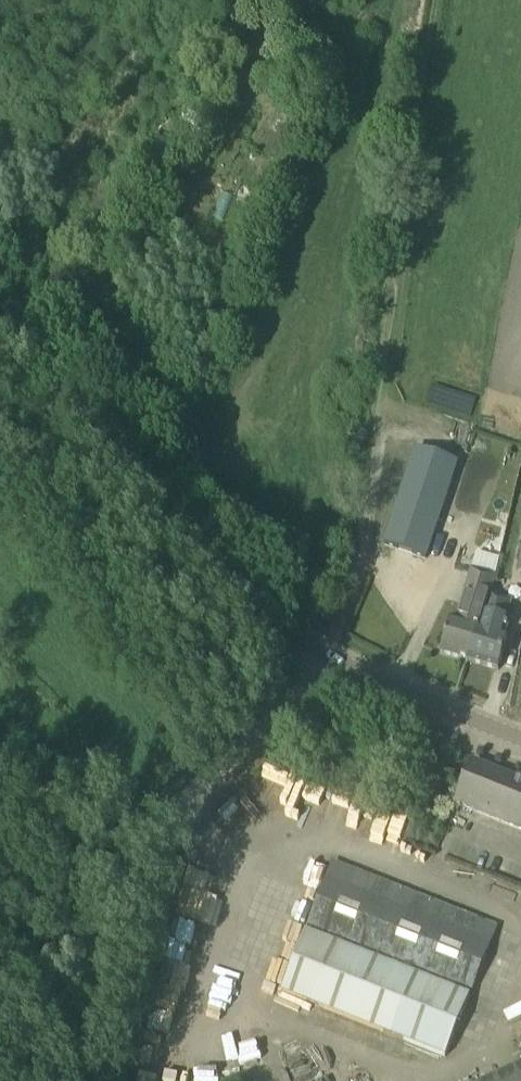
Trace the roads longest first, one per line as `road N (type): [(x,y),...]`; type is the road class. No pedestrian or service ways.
road 1 (tertiary): [(520,742),(292,636),(0,304)]
road 2 (track): [(440,0),(364,547),(320,656)]
road 3 (track): [(0,783),(167,821)]

